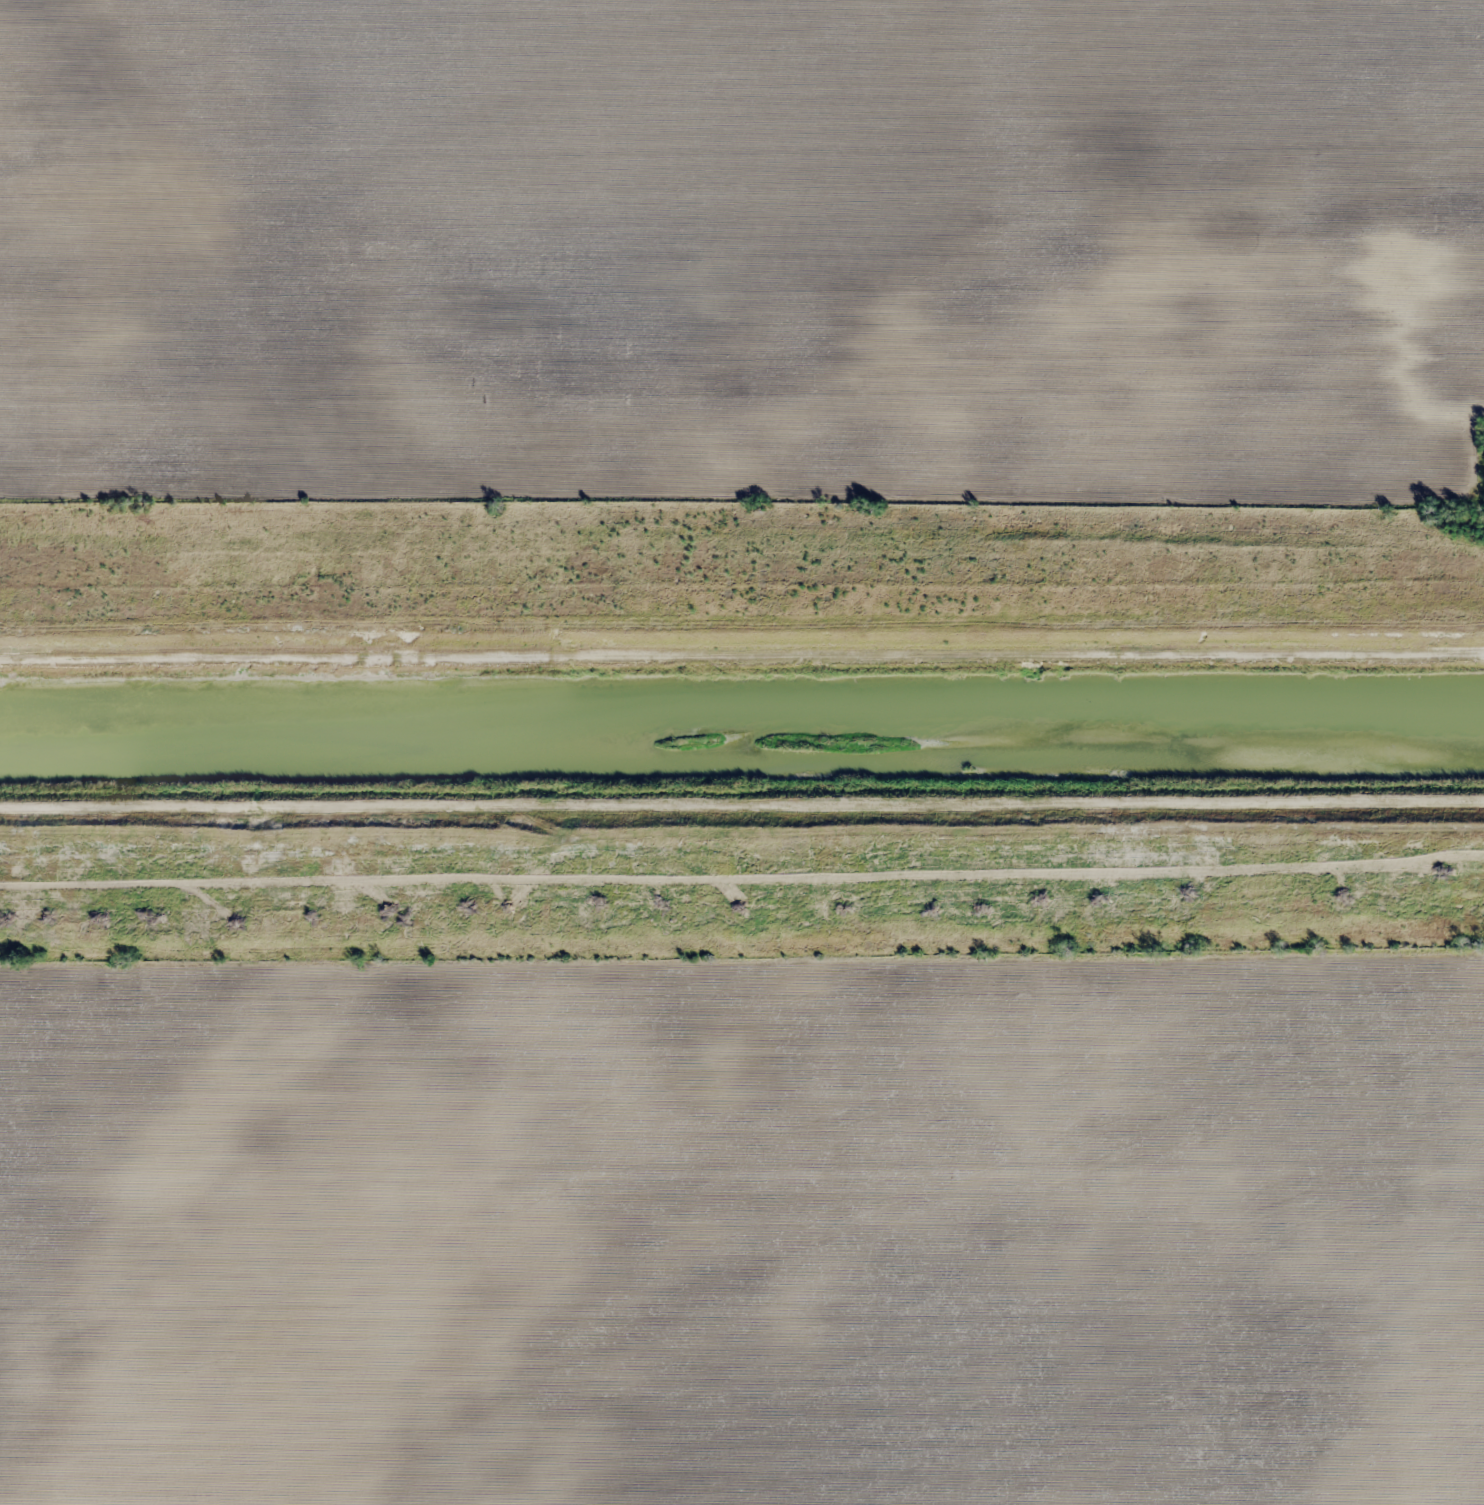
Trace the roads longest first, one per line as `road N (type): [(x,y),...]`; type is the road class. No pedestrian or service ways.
road 1 (track): [(0,1198),(1483,1181)]

